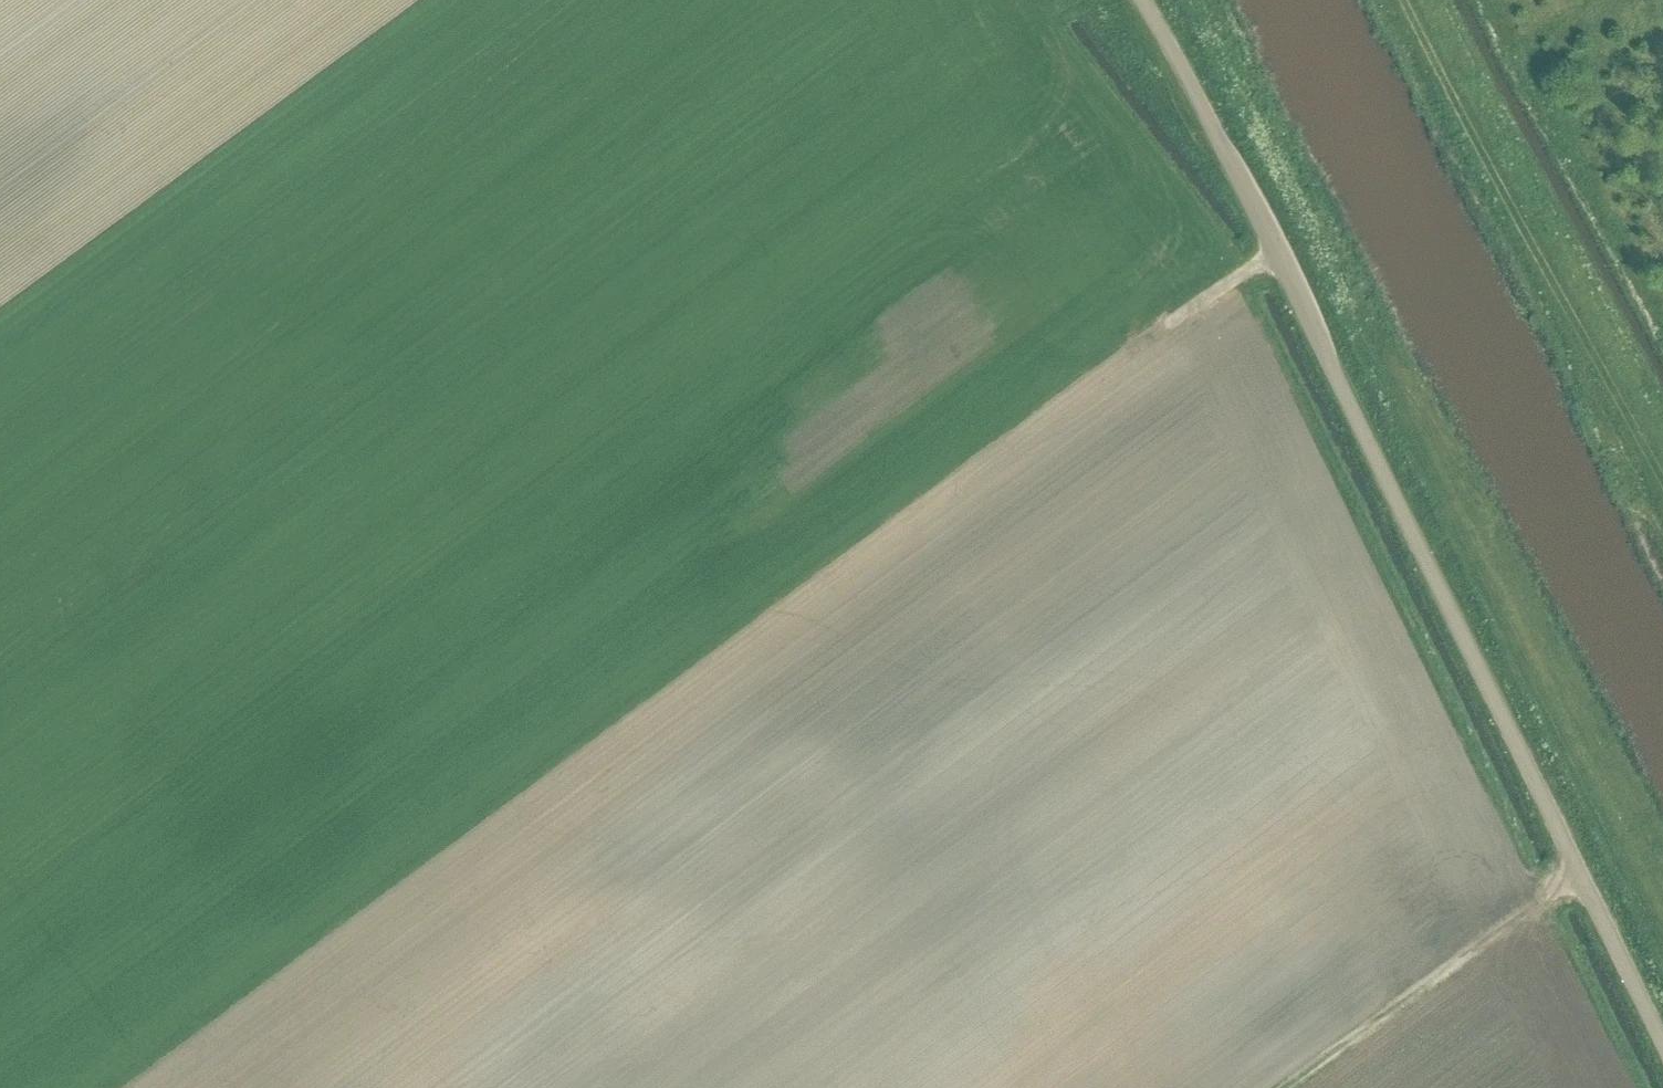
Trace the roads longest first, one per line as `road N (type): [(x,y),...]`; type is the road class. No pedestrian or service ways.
road 1 (unclassified): [(1662,1076),(1135,0)]

